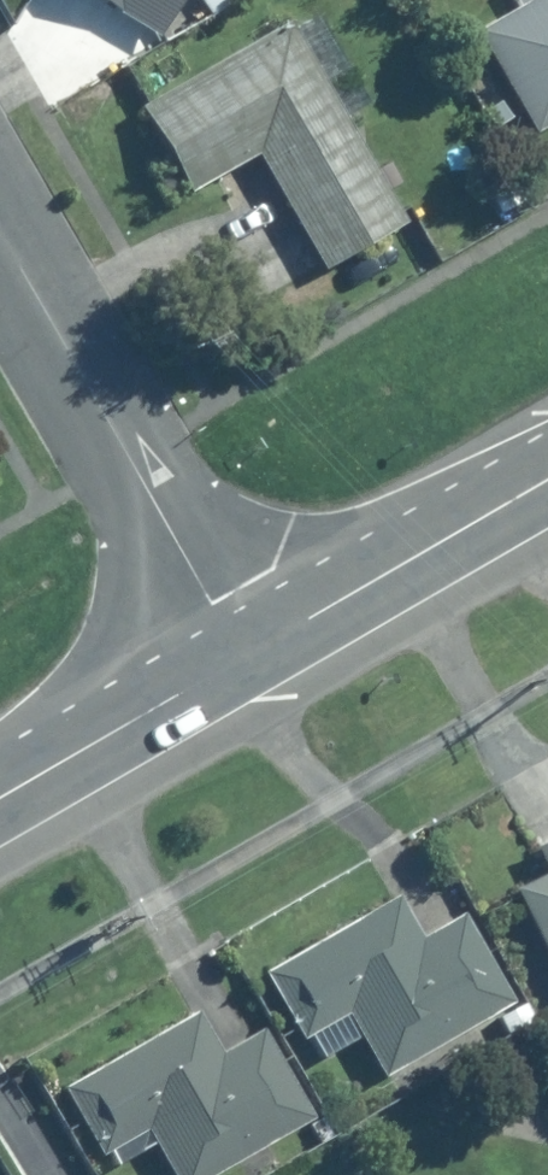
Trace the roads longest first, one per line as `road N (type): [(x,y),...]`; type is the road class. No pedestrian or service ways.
road 1 (residential): [(0,231),(242,656)]
road 2 (primary): [(547,480),(242,656)]
road 3 (primary): [(242,656),(0,795)]

